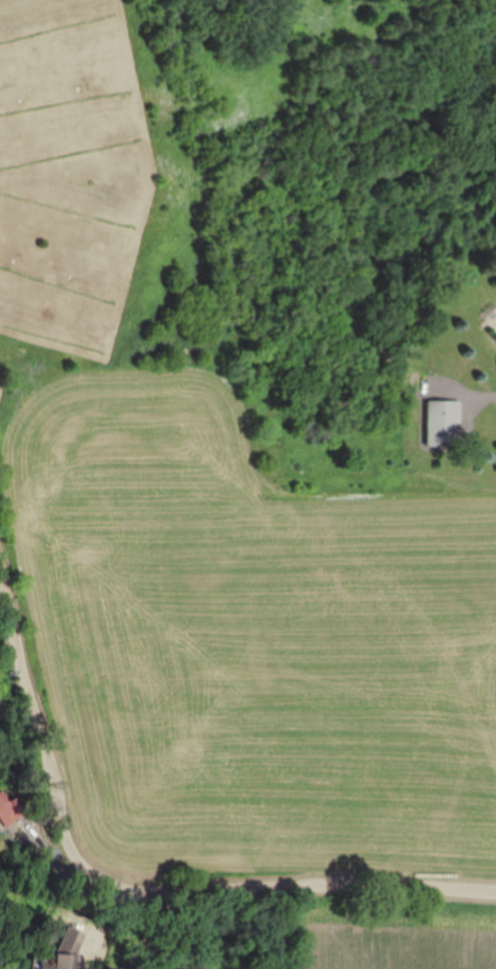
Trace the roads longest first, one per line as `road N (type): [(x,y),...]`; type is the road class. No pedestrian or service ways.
road 1 (residential): [(0,559),(65,829),(88,875),(114,886),(495,895)]

